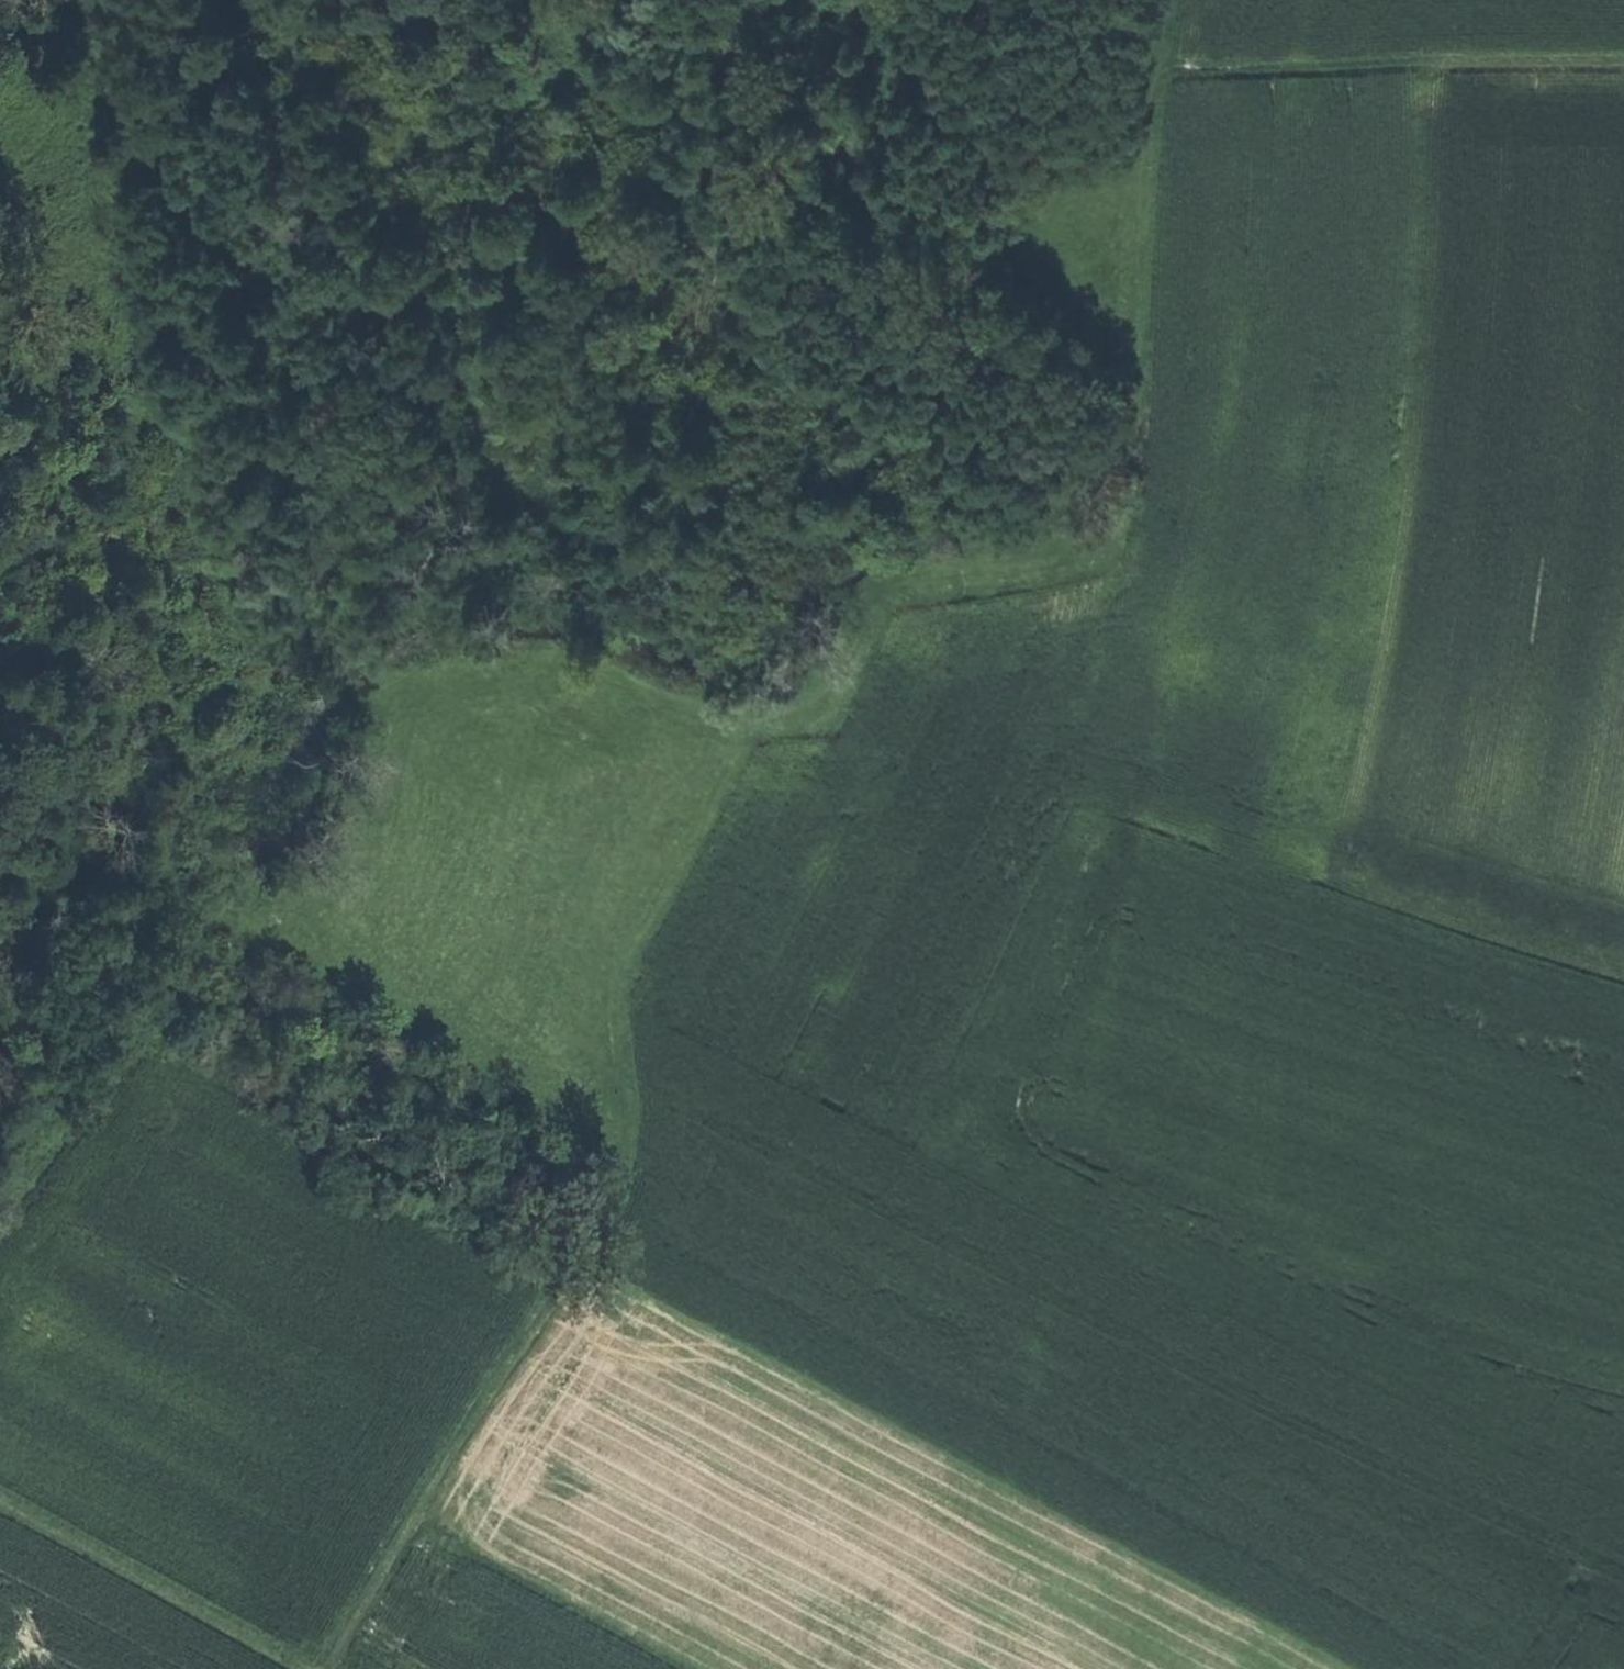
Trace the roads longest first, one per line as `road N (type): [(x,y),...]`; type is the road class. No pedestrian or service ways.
road 1 (track): [(1232,68),(1623,57)]
road 2 (track): [(321,1668),(0,1494)]

